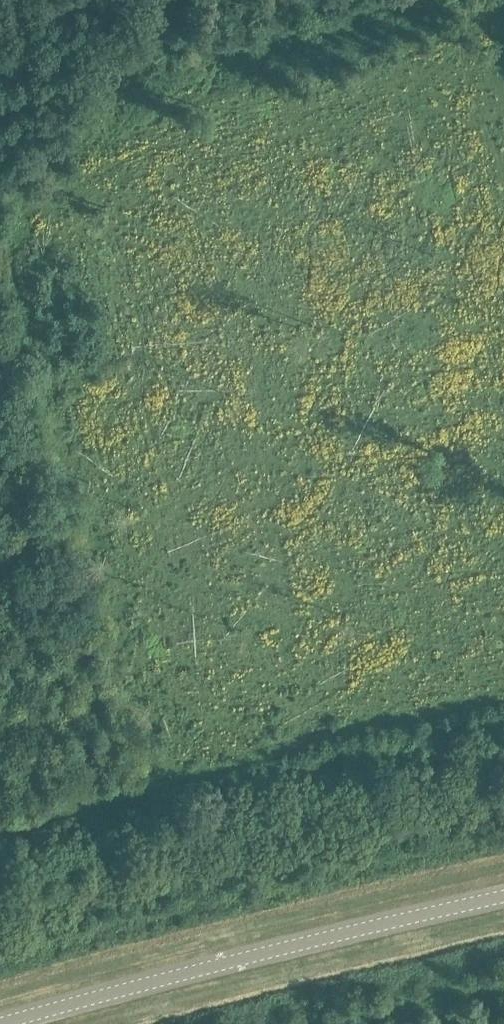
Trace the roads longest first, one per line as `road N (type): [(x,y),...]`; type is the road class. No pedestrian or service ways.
road 1 (tertiary): [(0,1021),(503,893)]

